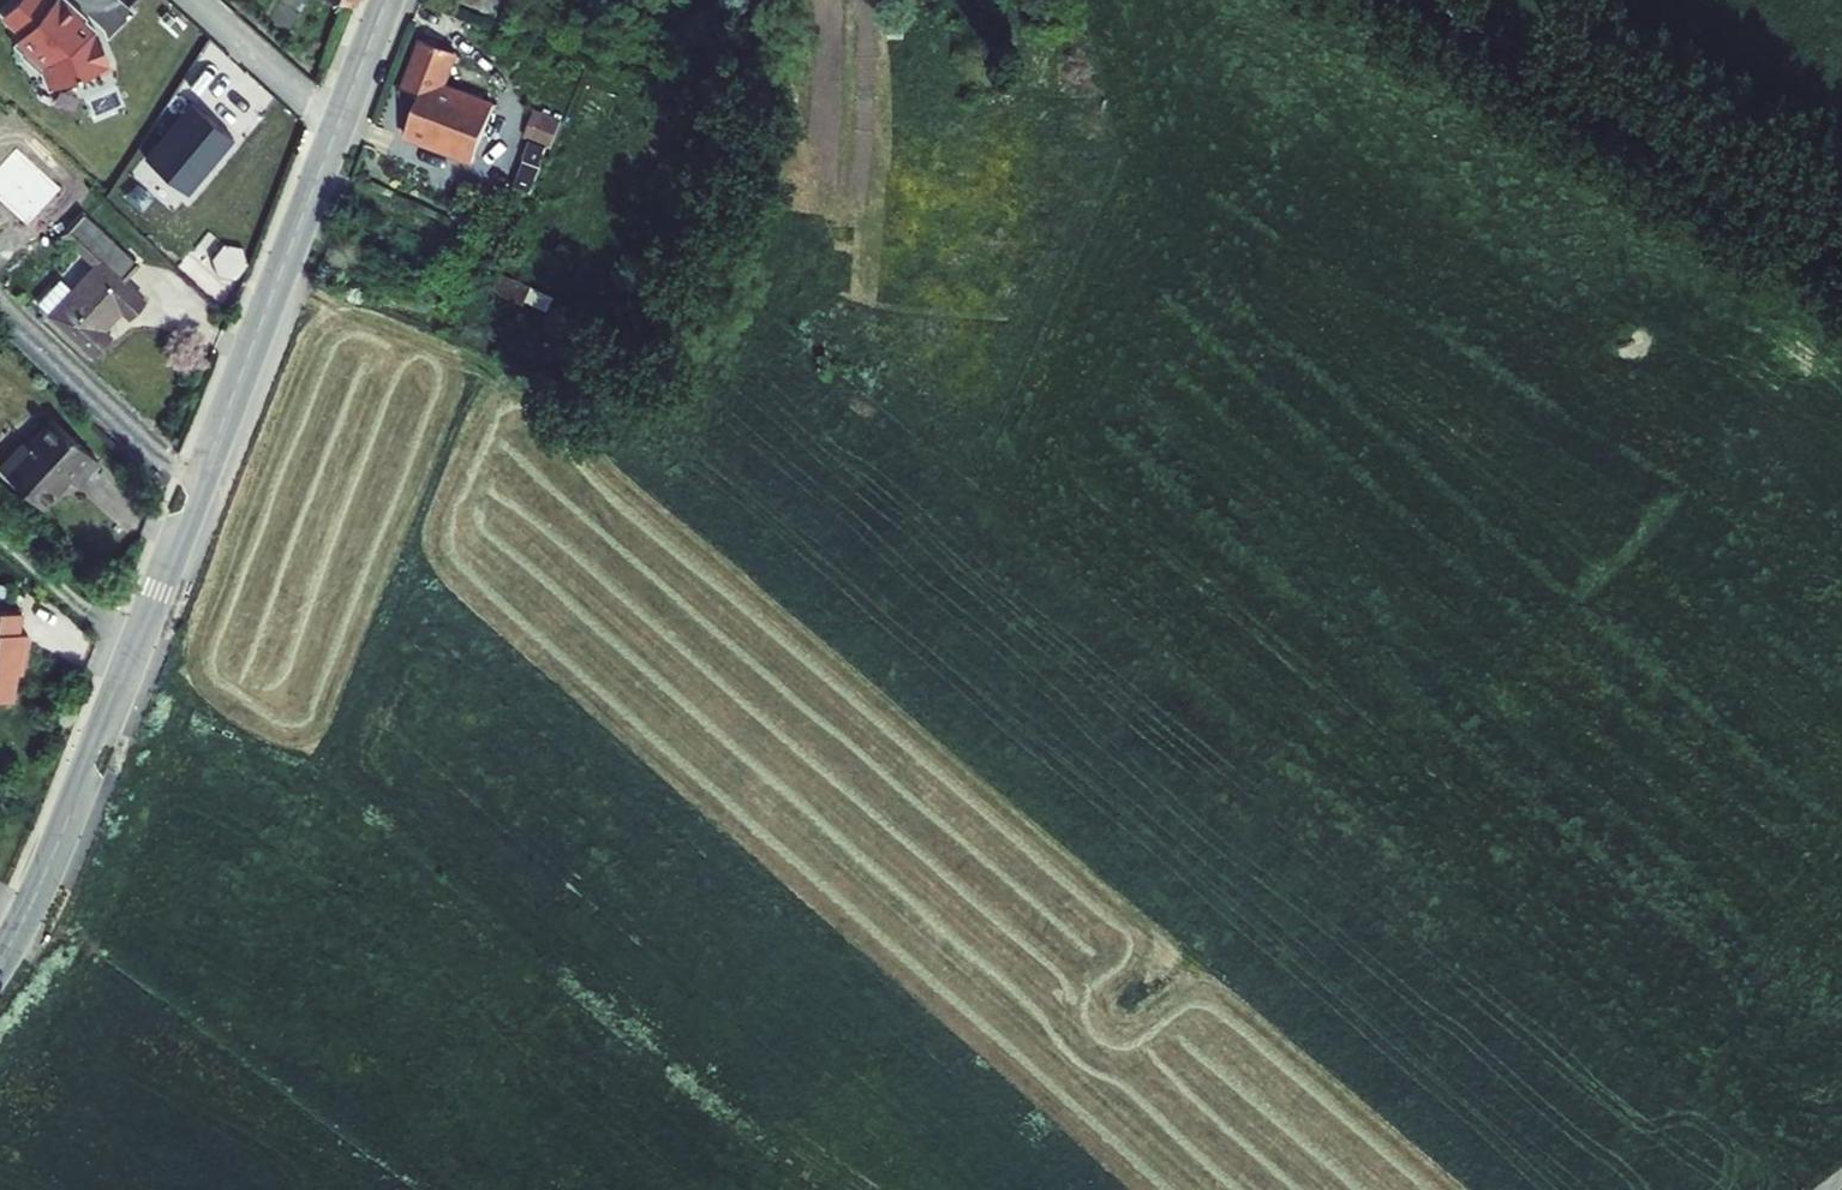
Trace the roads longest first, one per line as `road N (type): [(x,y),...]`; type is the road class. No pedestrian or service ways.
road 1 (tertiary): [(388,0),(96,749),(0,961)]

